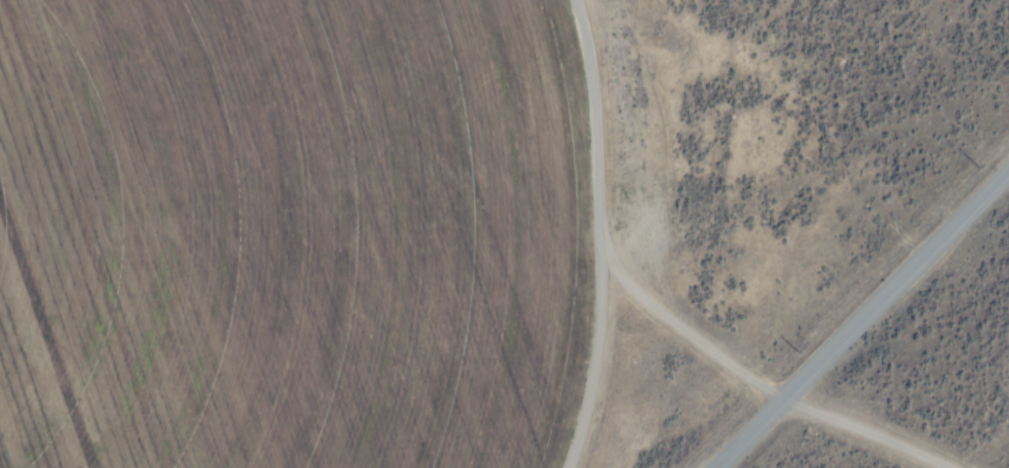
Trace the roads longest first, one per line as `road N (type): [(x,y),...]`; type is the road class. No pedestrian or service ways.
road 1 (residential): [(727,467),(1008,178)]

